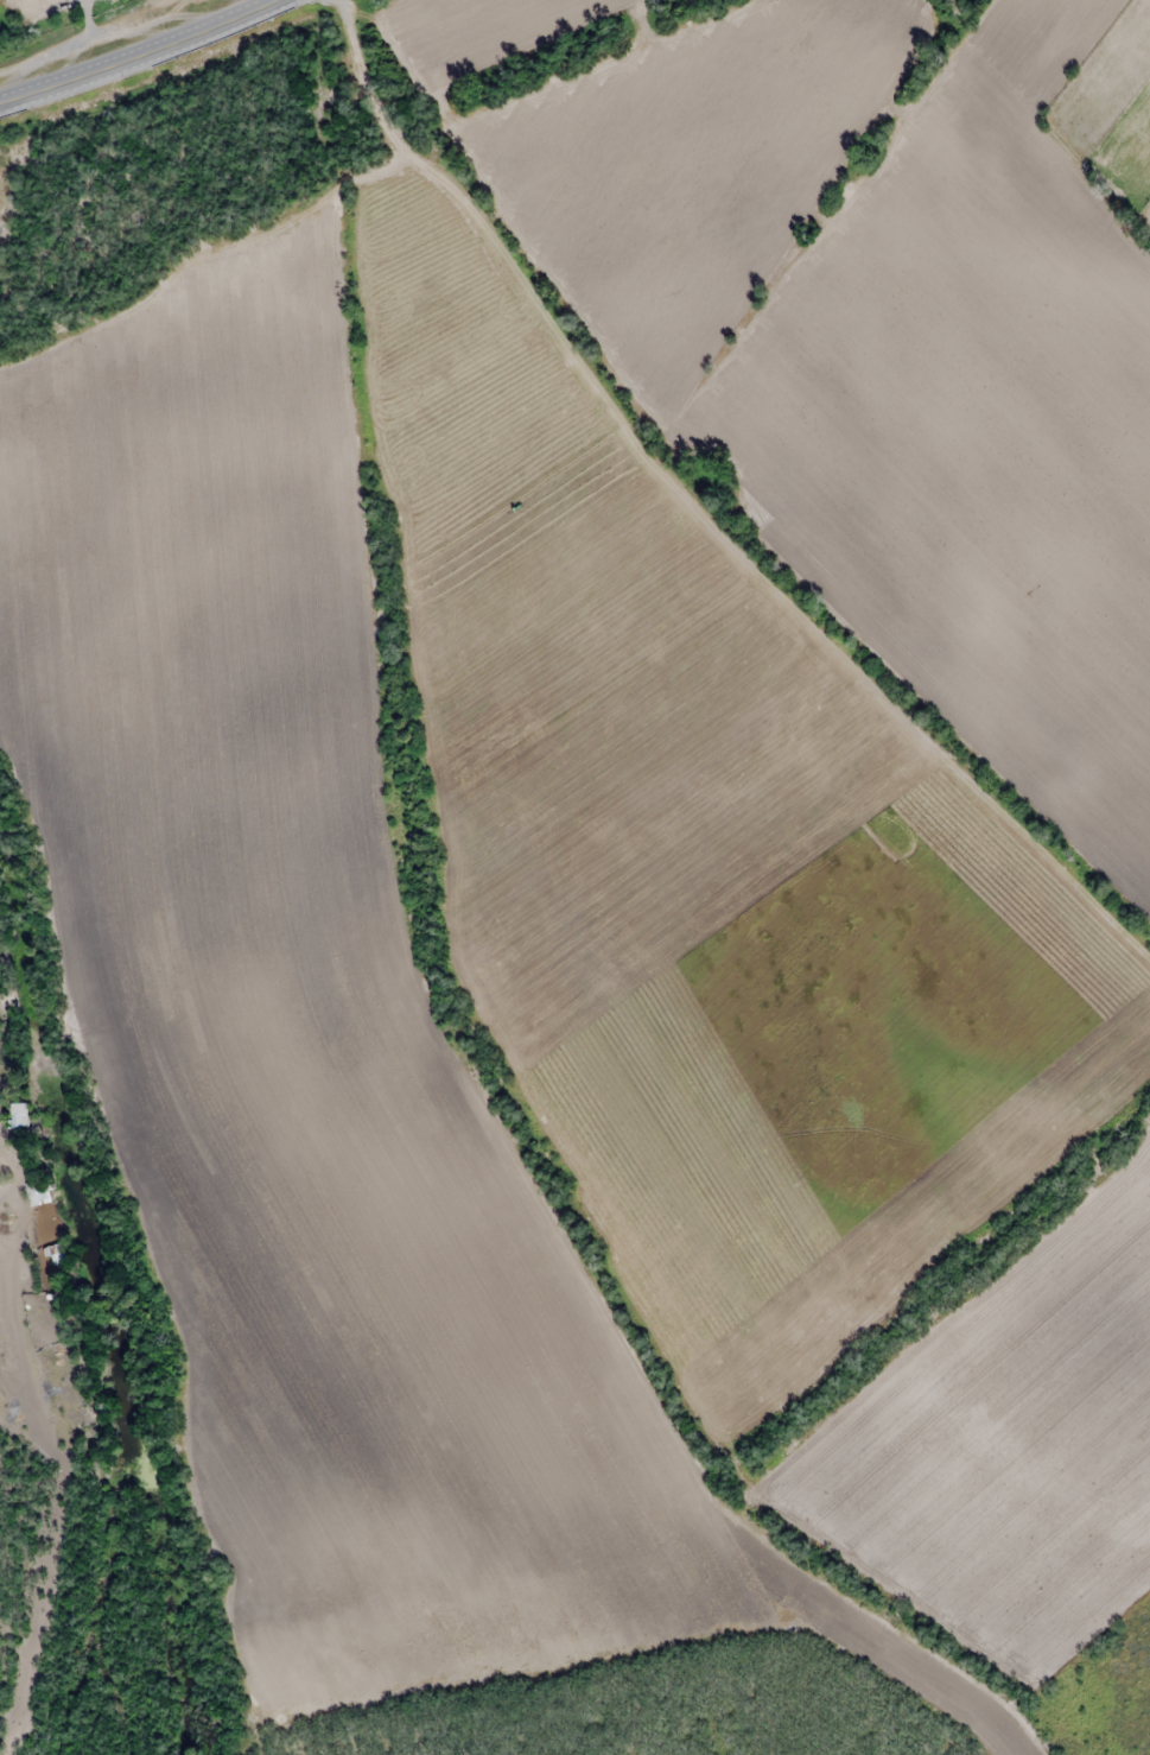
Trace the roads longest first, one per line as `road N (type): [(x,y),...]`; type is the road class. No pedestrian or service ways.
road 1 (primary): [(0,100),(261,0)]

